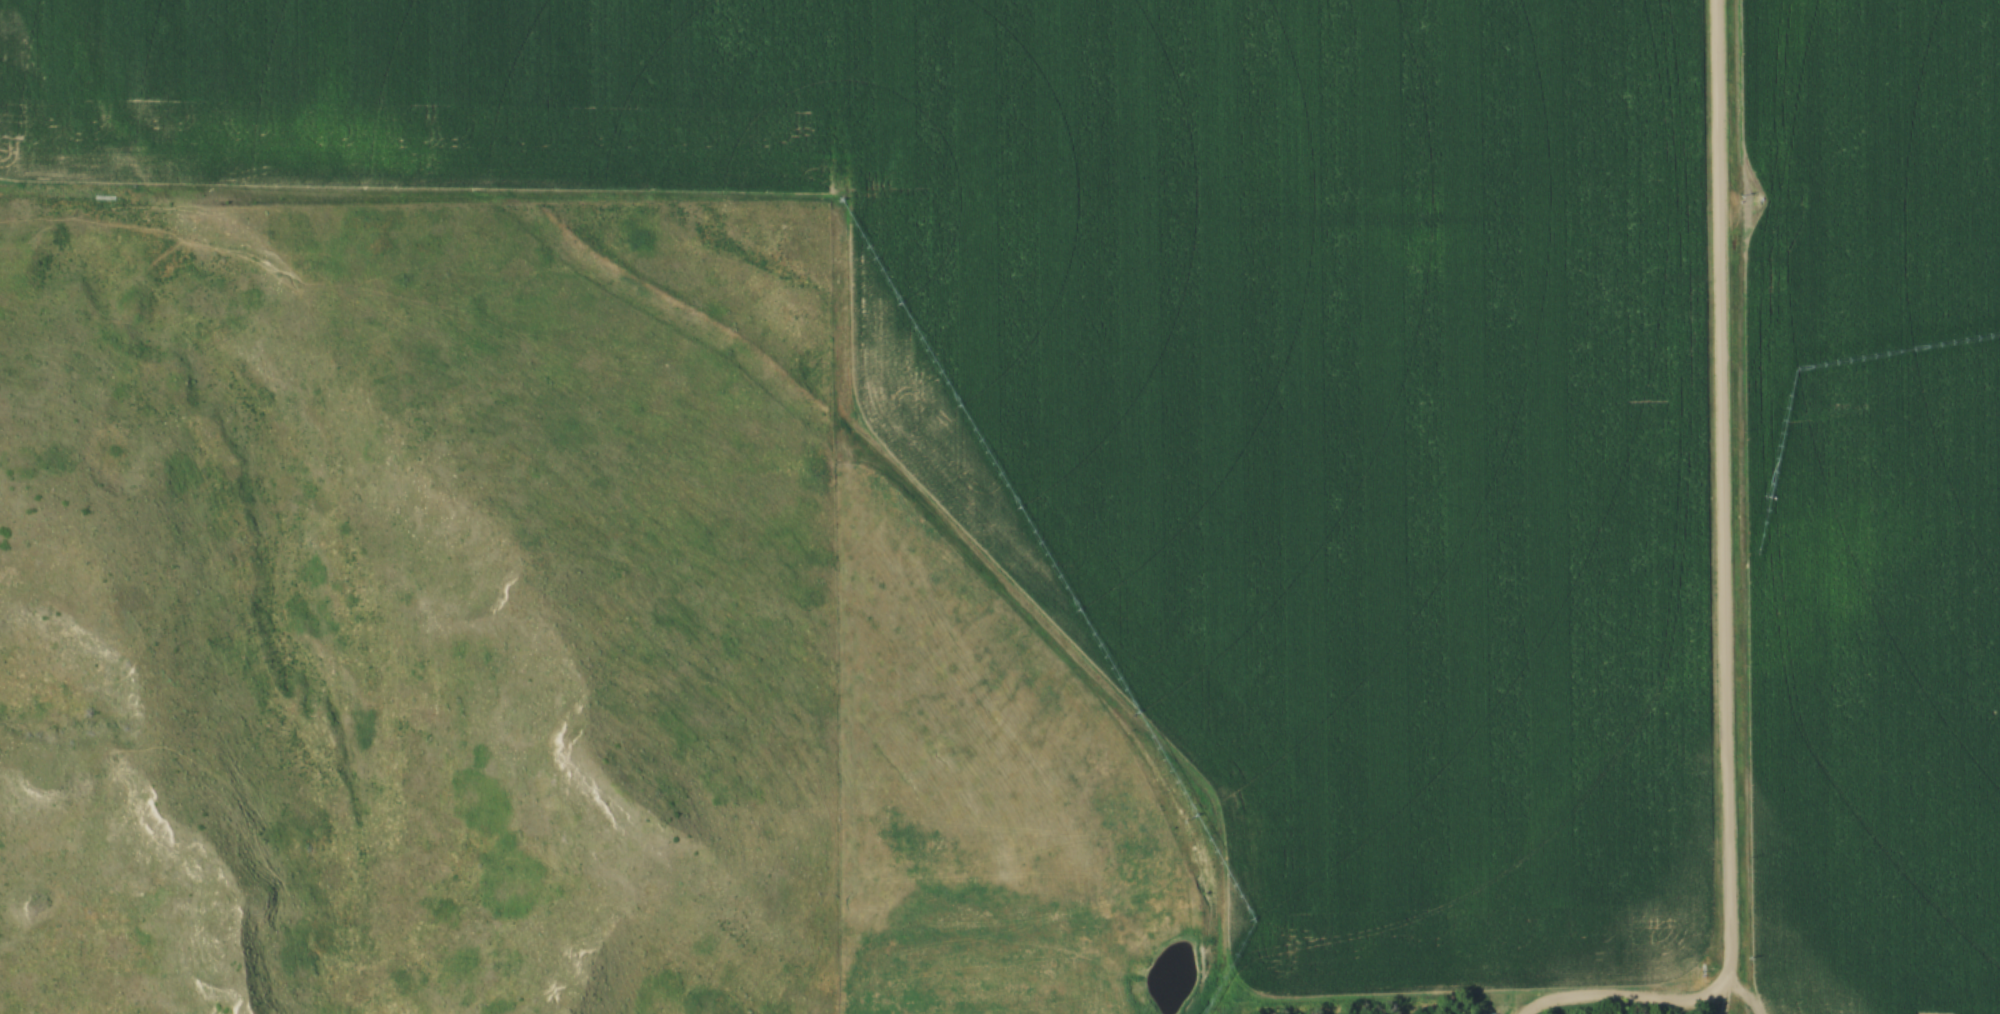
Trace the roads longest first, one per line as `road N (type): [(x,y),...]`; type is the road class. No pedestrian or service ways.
road 1 (residential): [(1712,0),(1725,975)]
road 2 (track): [(1180,862),(1172,929),(1145,944),(1140,1013)]

